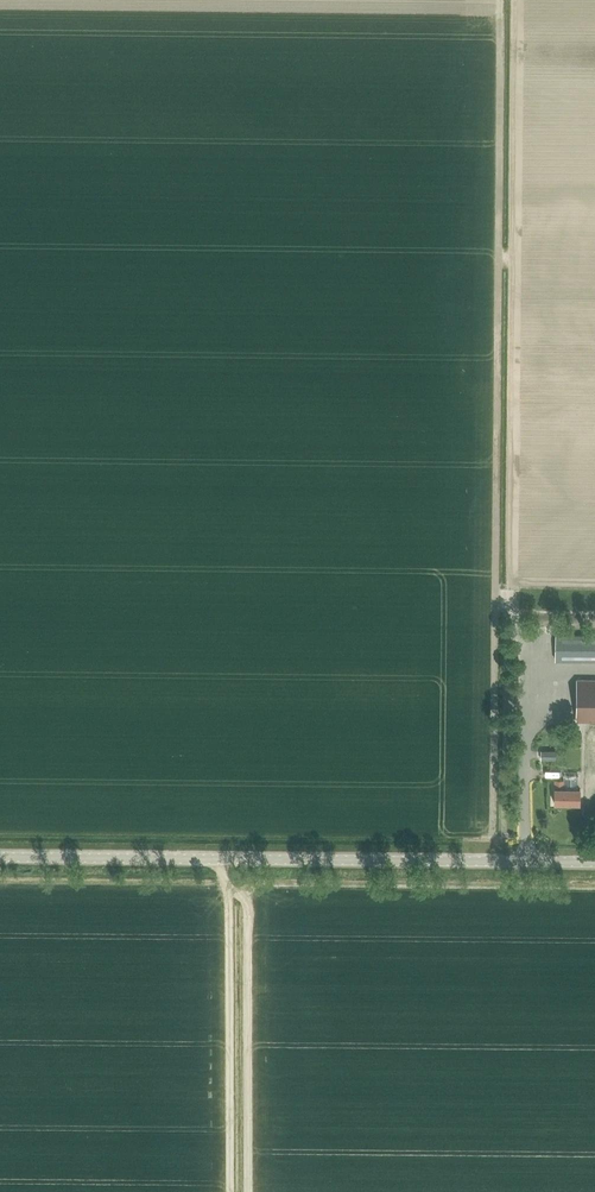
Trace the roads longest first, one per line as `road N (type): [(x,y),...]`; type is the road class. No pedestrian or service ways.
road 1 (unclassified): [(594,862),(0,857)]

